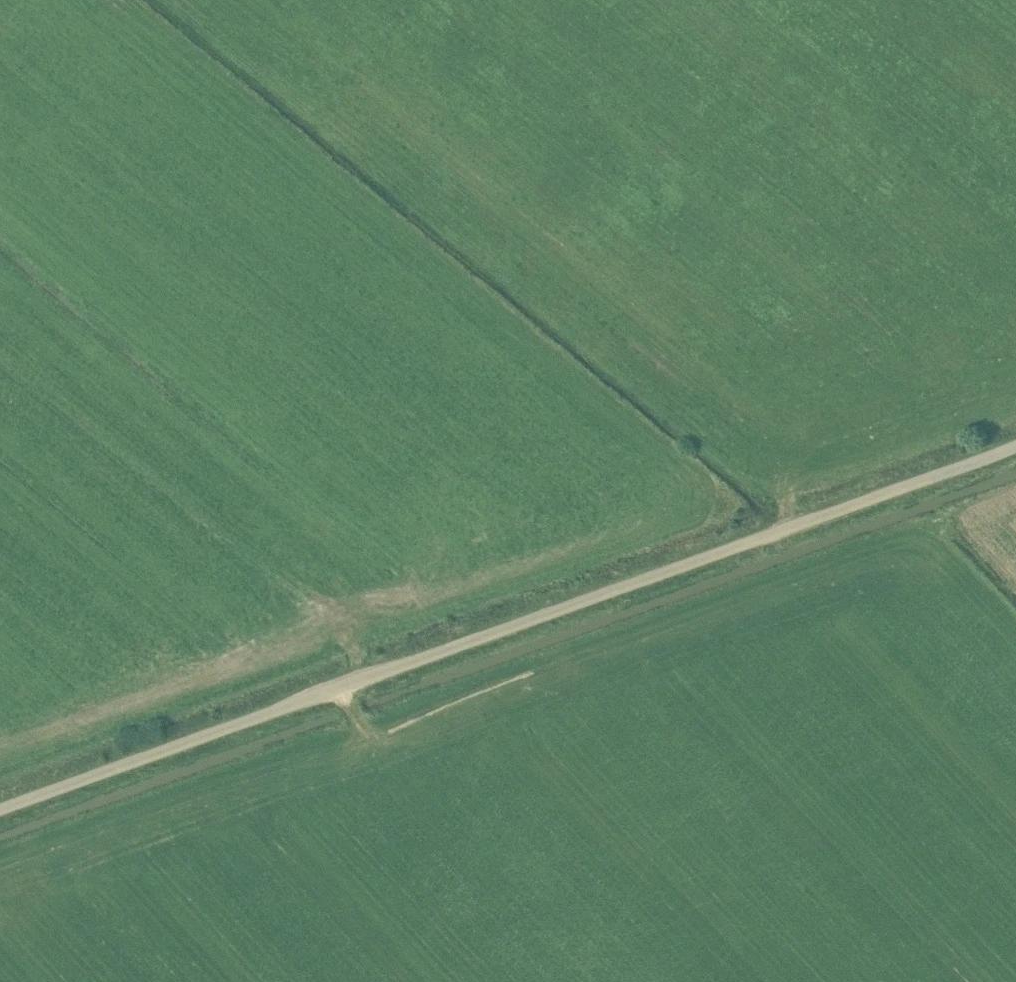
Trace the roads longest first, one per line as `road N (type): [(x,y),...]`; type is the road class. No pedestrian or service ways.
road 1 (unclassified): [(0,803),(1015,434)]

